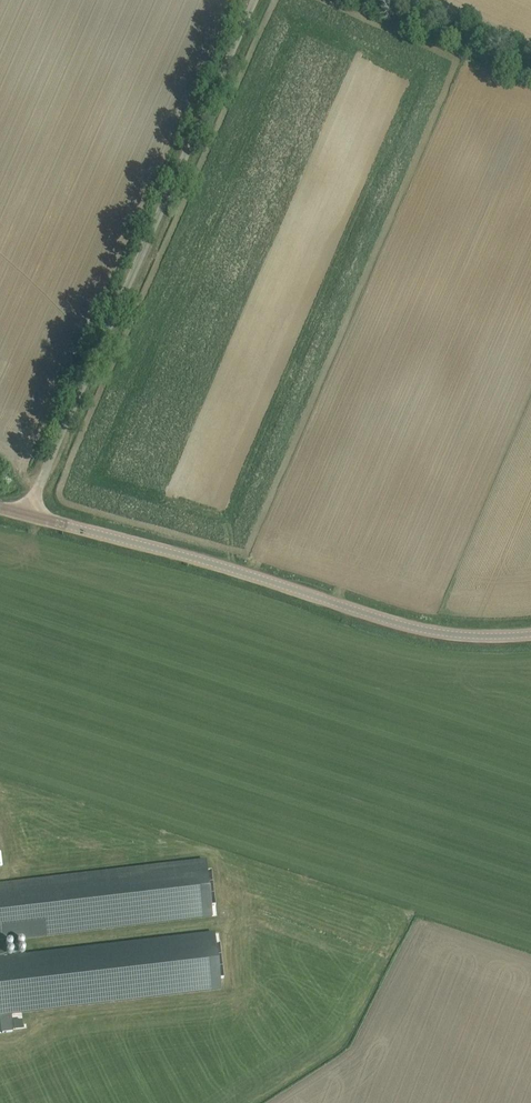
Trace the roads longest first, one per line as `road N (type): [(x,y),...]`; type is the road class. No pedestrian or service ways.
road 1 (unclassified): [(31,515),(258,0)]
road 2 (tertiary): [(530,634),(415,628),(31,515)]

